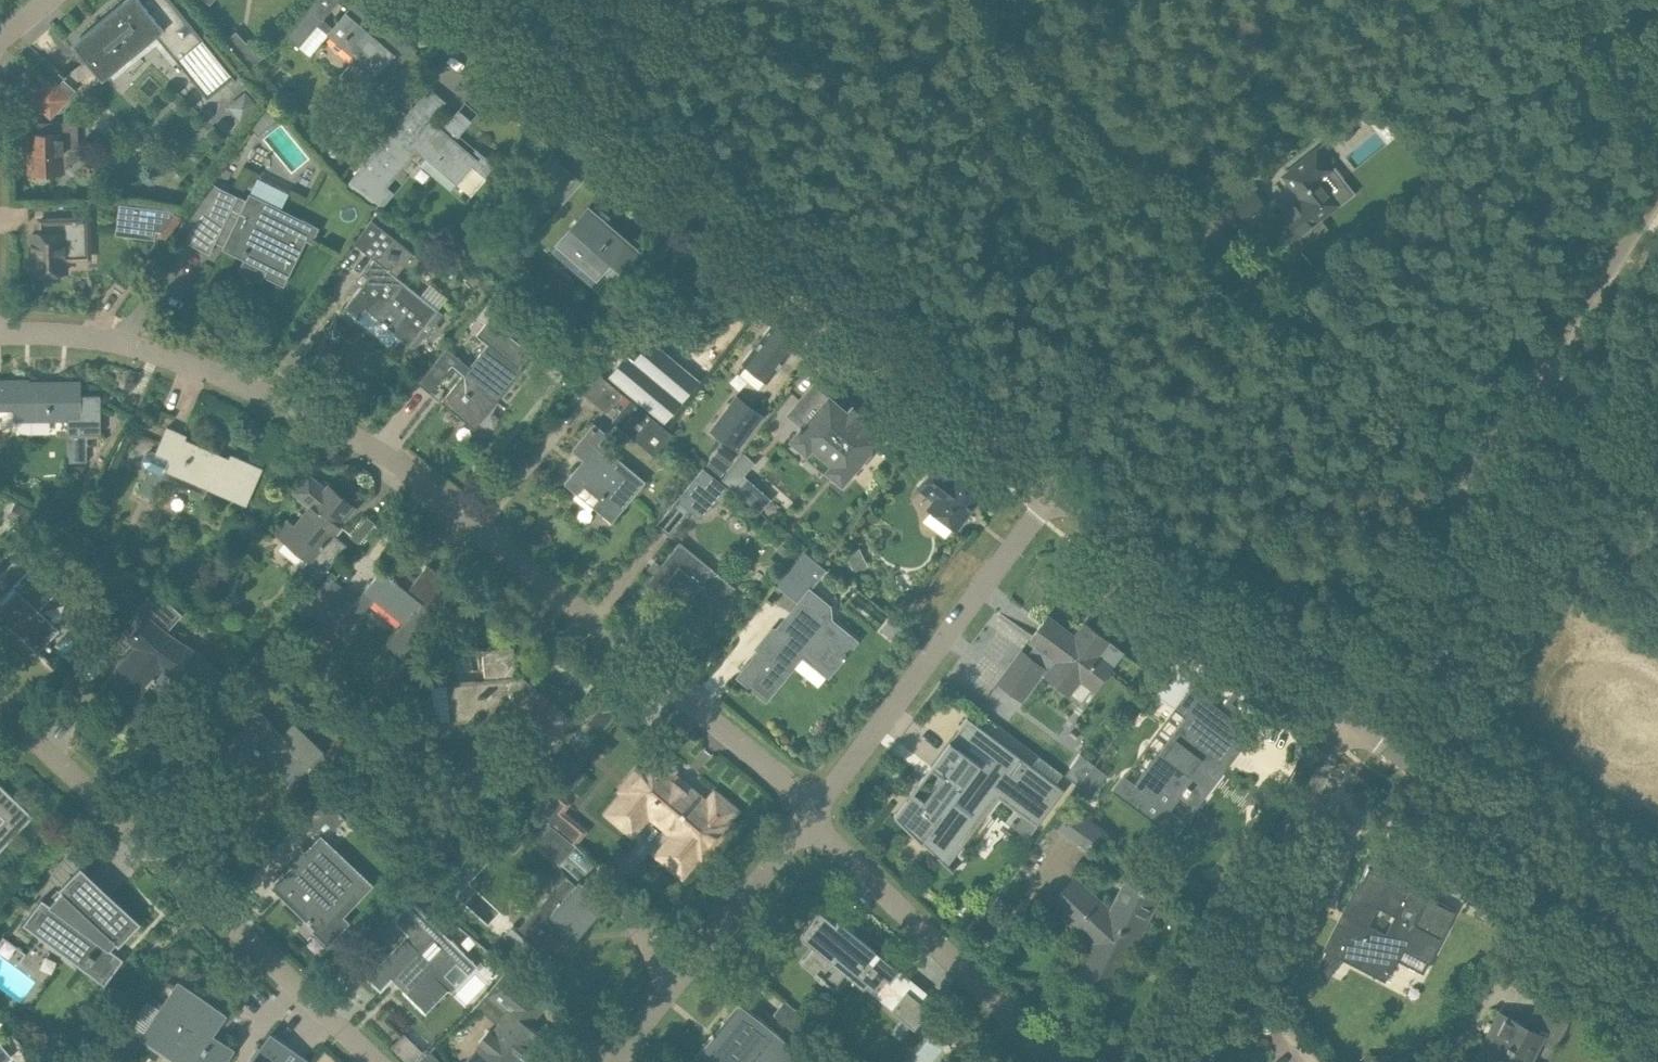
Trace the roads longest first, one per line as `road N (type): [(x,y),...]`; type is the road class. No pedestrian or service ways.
road 1 (residential): [(0,324),(21,320),(153,339),(267,377),(342,416),(495,526),(810,796)]
road 2 (unclassified): [(1055,490),(488,0)]
road 3 (unclassified): [(1346,713),(1469,471),(1657,187)]
road 4 (residential): [(374,1061),(0,705)]
road 5 (unclassified): [(1657,954),(1346,713)]
road 6 (residential): [(810,796),(1055,490)]
road 7 (residential): [(1167,1061),(1346,713)]
road 8 (residential): [(810,796),(1074,1061)]
road 9 (unclassified): [(1346,713),(1055,490)]
road 10 (track): [(1207,233),(1469,471)]
road 11 (residential): [(608,1061),(810,796)]
road 12 (track): [(1207,233),(1038,473)]
road 13 (track): [(1314,1061),(1221,957)]

